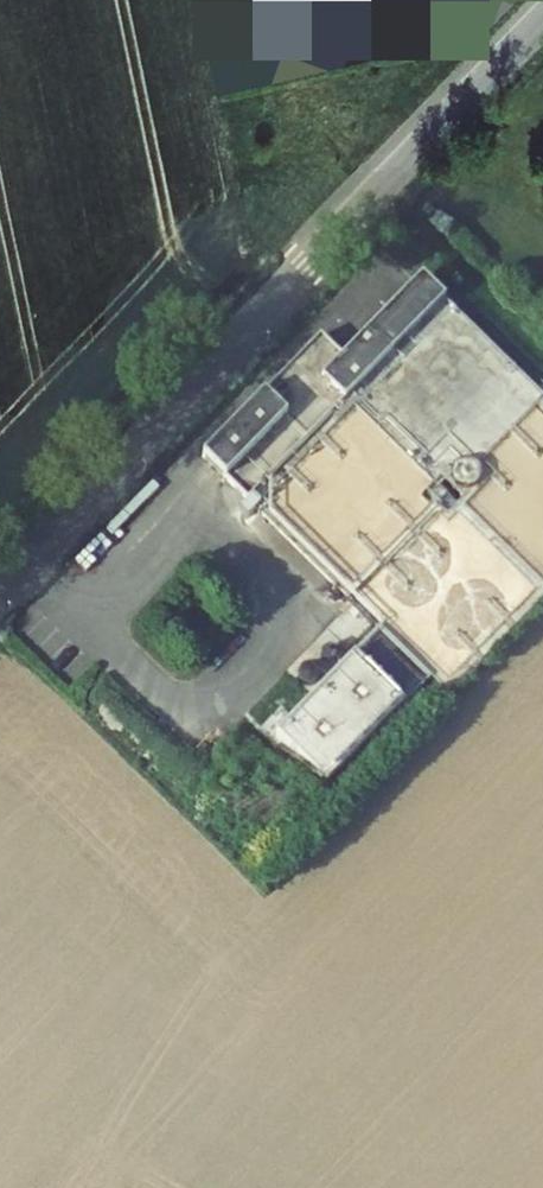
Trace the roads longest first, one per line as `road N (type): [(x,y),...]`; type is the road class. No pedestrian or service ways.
road 1 (residential): [(542,22),(0,581)]

